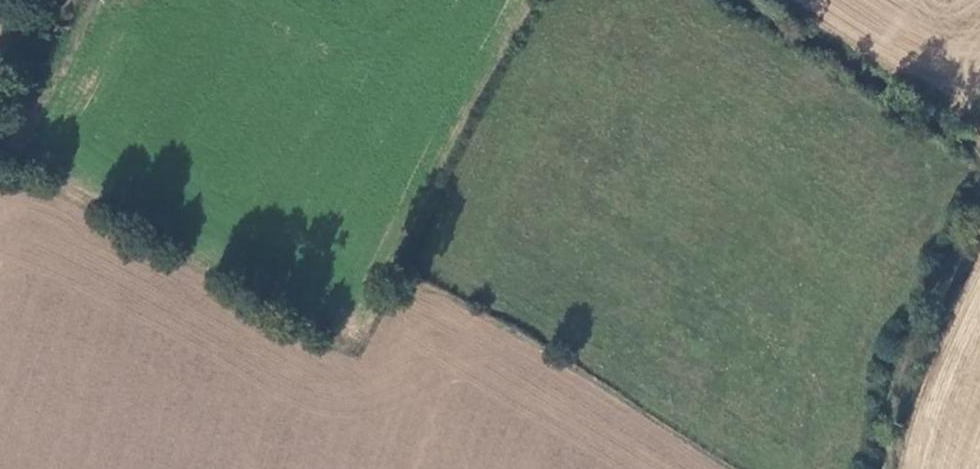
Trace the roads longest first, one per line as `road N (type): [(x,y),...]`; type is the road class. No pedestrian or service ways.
road 1 (track): [(979,223),(901,381),(882,468)]

